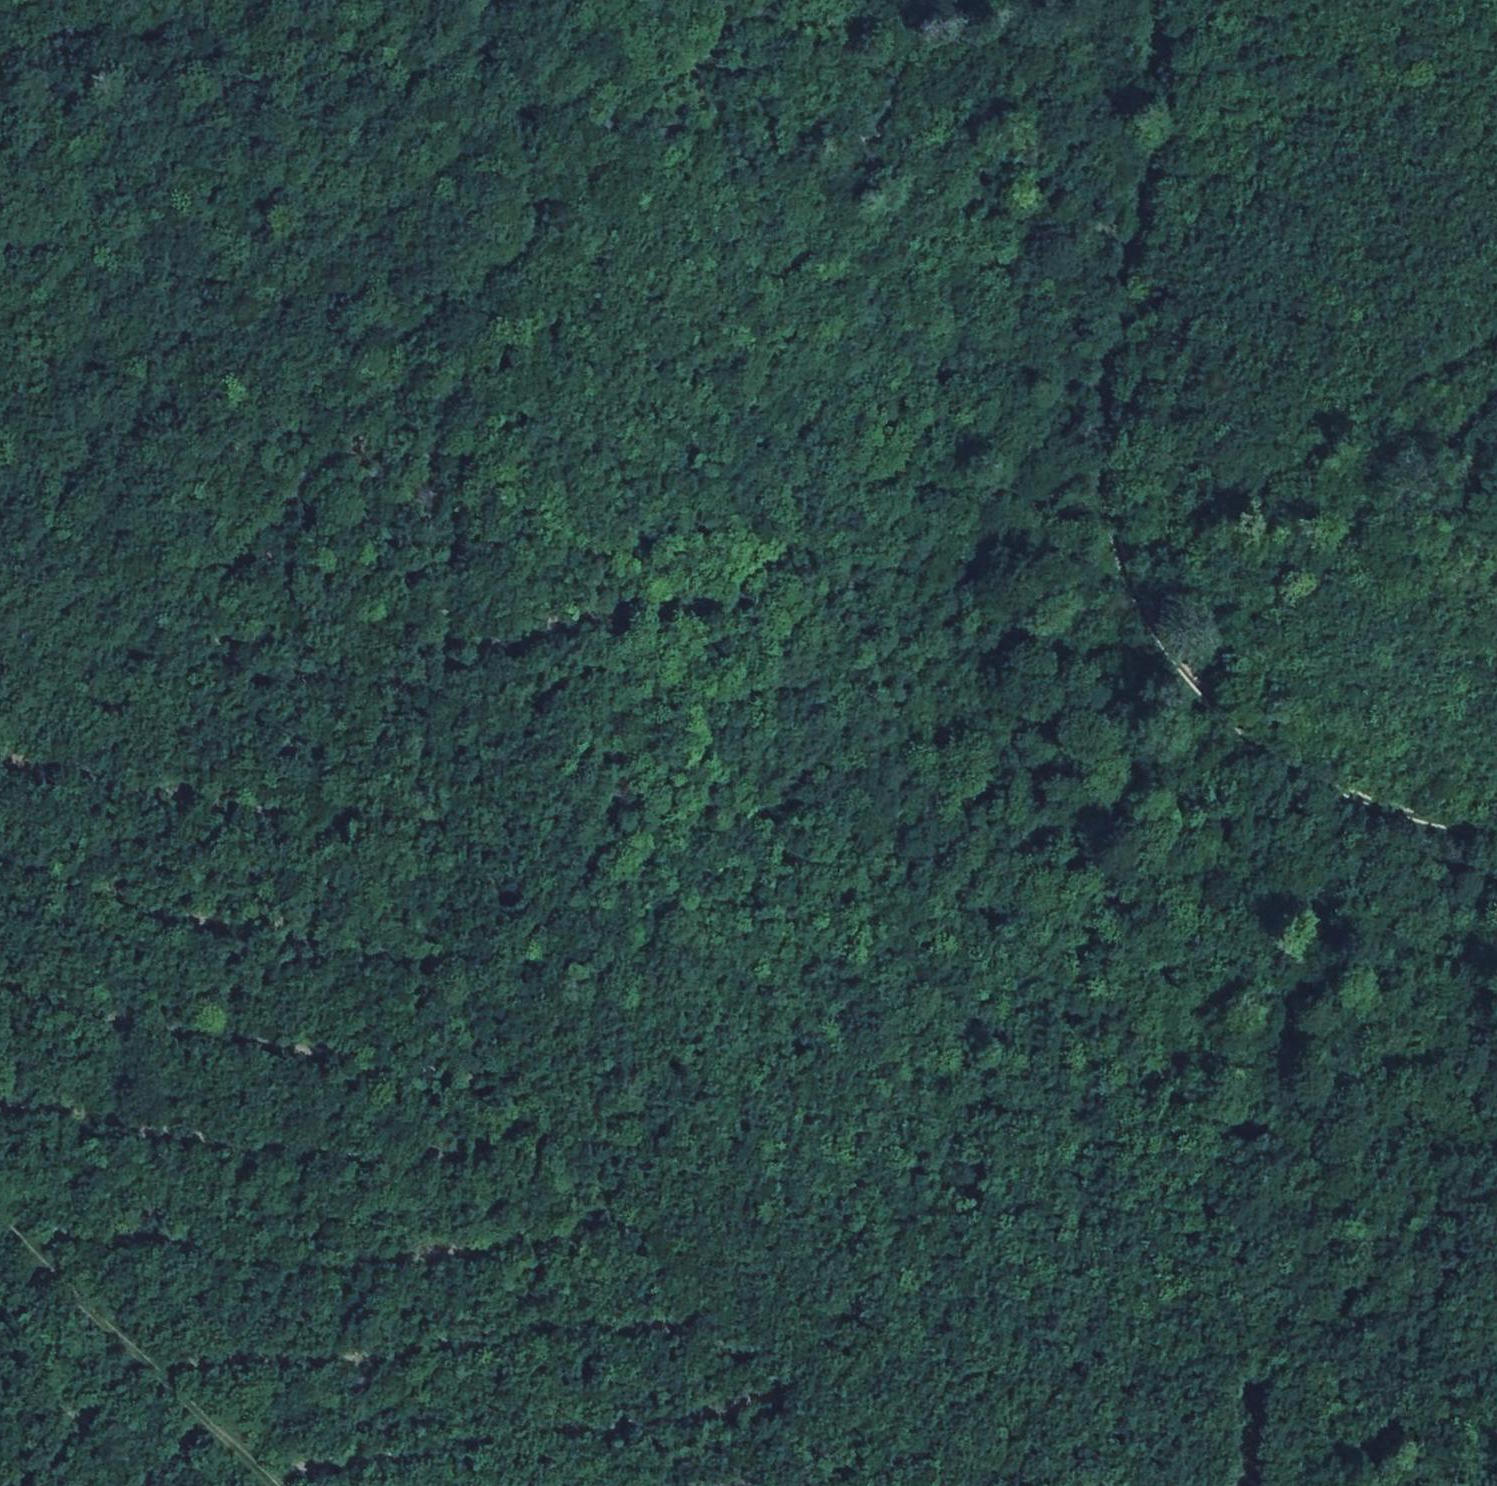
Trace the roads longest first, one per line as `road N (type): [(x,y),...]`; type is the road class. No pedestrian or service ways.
road 1 (track): [(1496,833),(1393,808),(1287,765),(1196,694),(1127,598),(1101,509),(1101,379),(1149,144),(1145,0)]

